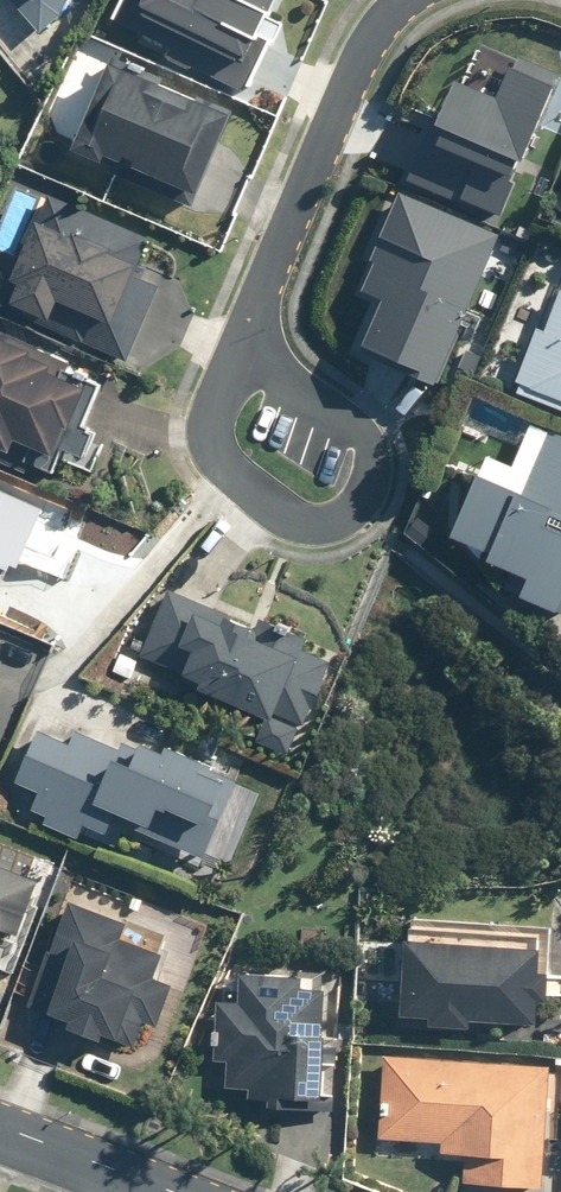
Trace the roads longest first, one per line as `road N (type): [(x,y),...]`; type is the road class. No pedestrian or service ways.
road 1 (residential): [(242,349),(358,66),(392,11),(408,0)]
road 2 (residential): [(242,349),(212,423),(214,452),(230,478),(294,526),(330,530),(356,510),(374,462),(364,436)]
road 3 (tertiary): [(0,1131),(159,1191)]
road 4 (residential): [(364,436),(242,349)]

